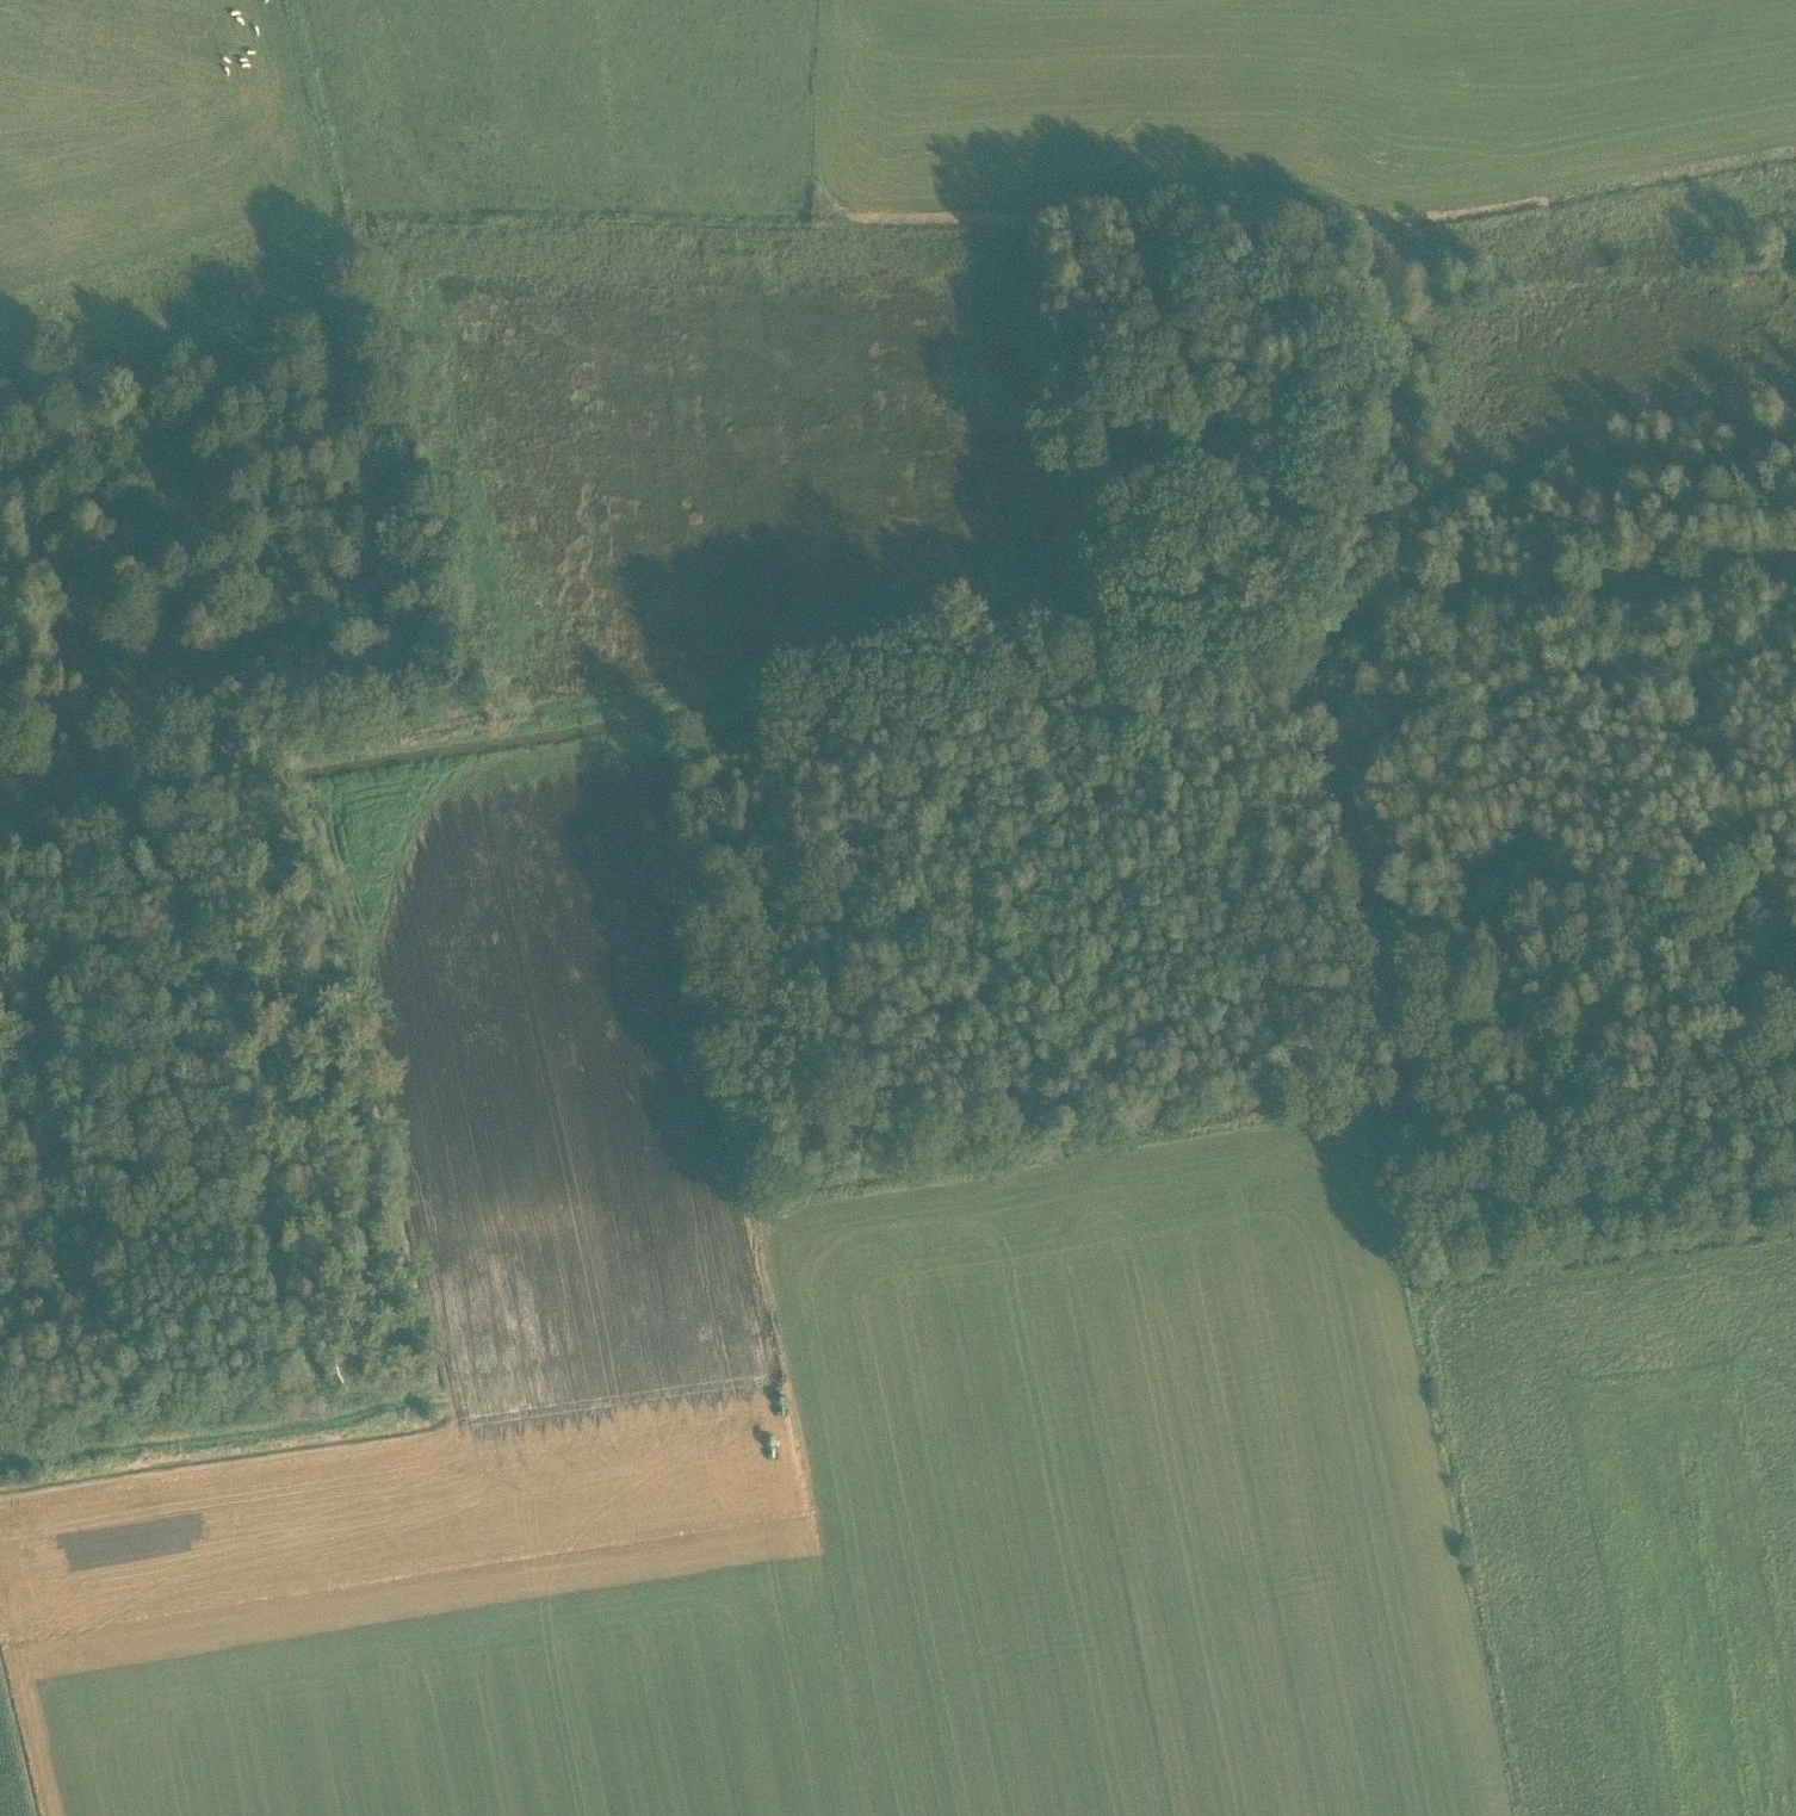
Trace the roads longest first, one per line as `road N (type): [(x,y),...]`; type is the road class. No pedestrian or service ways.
road 1 (track): [(0,1465),(453,1394)]

